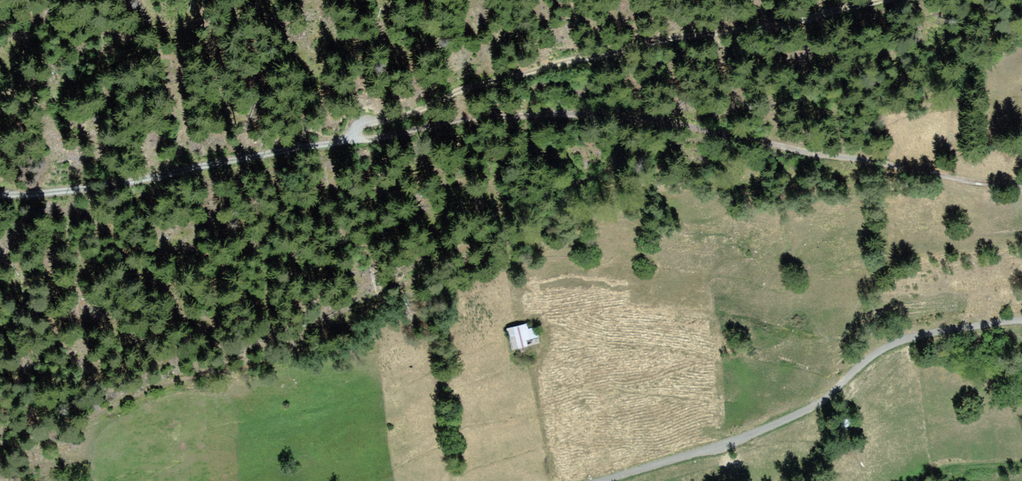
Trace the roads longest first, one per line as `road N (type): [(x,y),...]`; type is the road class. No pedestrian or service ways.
road 1 (track): [(353,133),(561,111),(705,126),(850,160),(1021,182)]
road 2 (track): [(353,133),(474,86),(578,59),(881,0)]
road 3 (unclassified): [(602,480),(725,448),(825,404),(855,368),(887,348),(1021,322)]
road 4 (track): [(0,196),(126,182),(353,133)]

